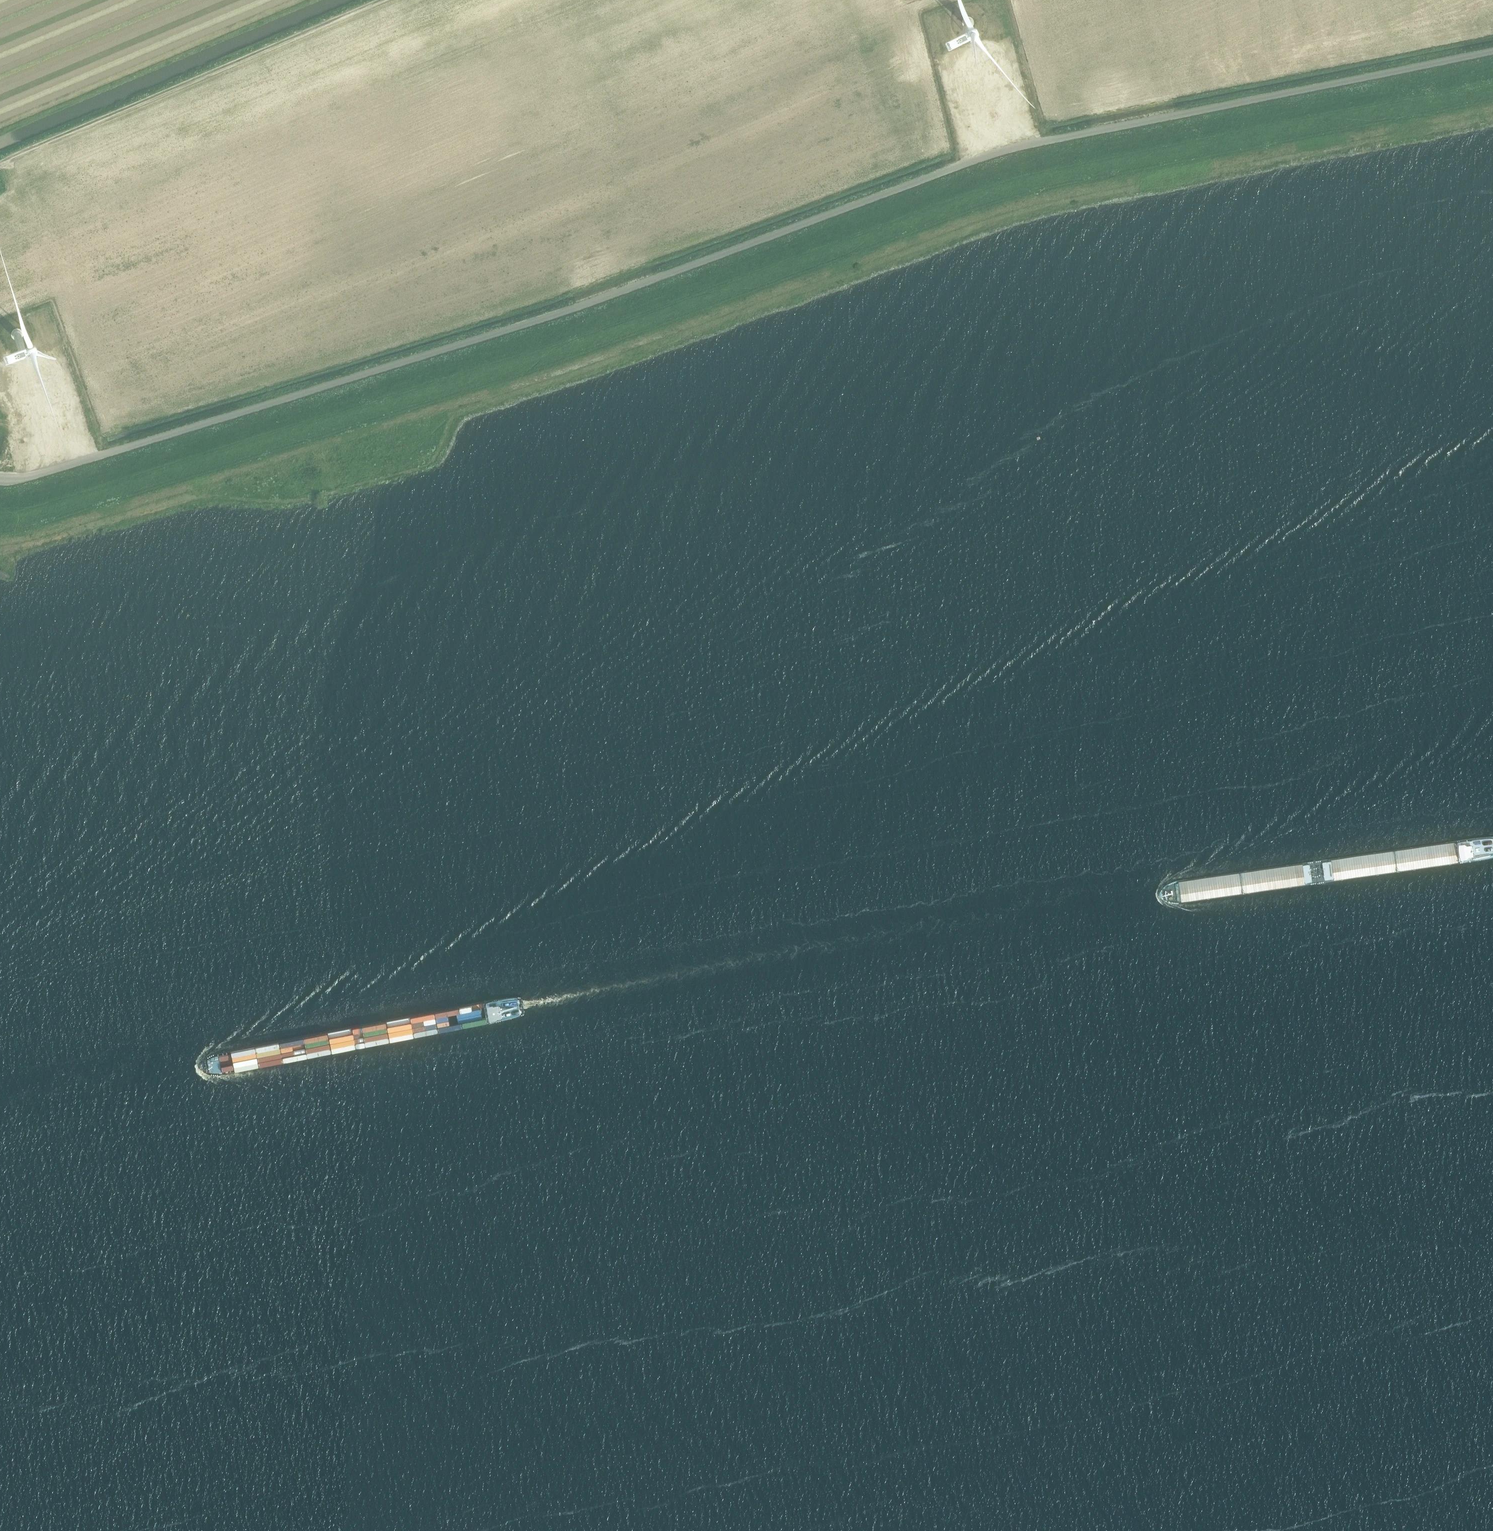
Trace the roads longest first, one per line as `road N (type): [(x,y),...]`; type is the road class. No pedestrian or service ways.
road 1 (track): [(0,163),(379,0)]

